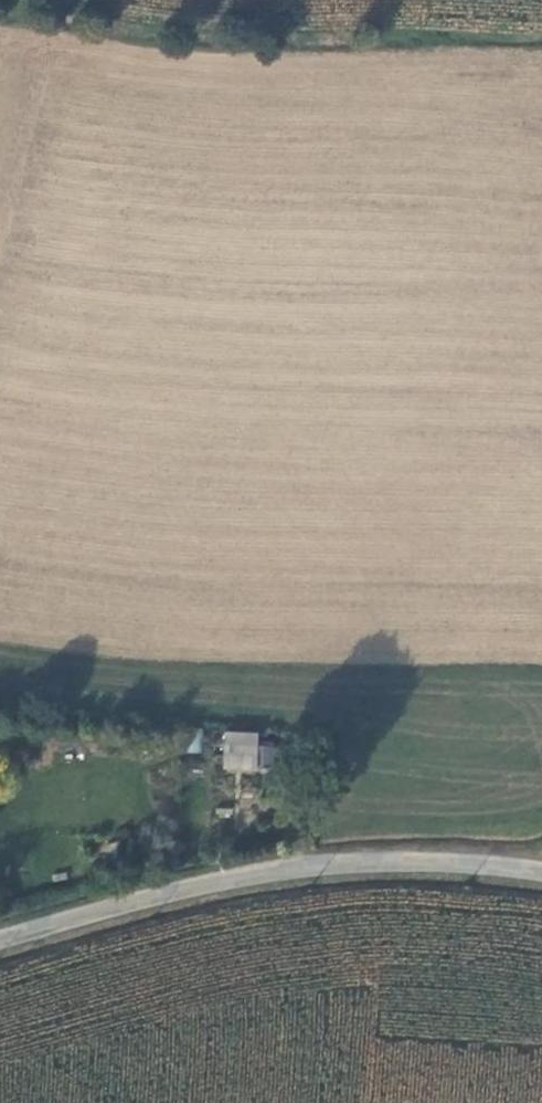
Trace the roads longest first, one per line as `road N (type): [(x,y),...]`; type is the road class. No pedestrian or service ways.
road 1 (unclassified): [(541,869),(371,859),(240,873),(0,939)]

